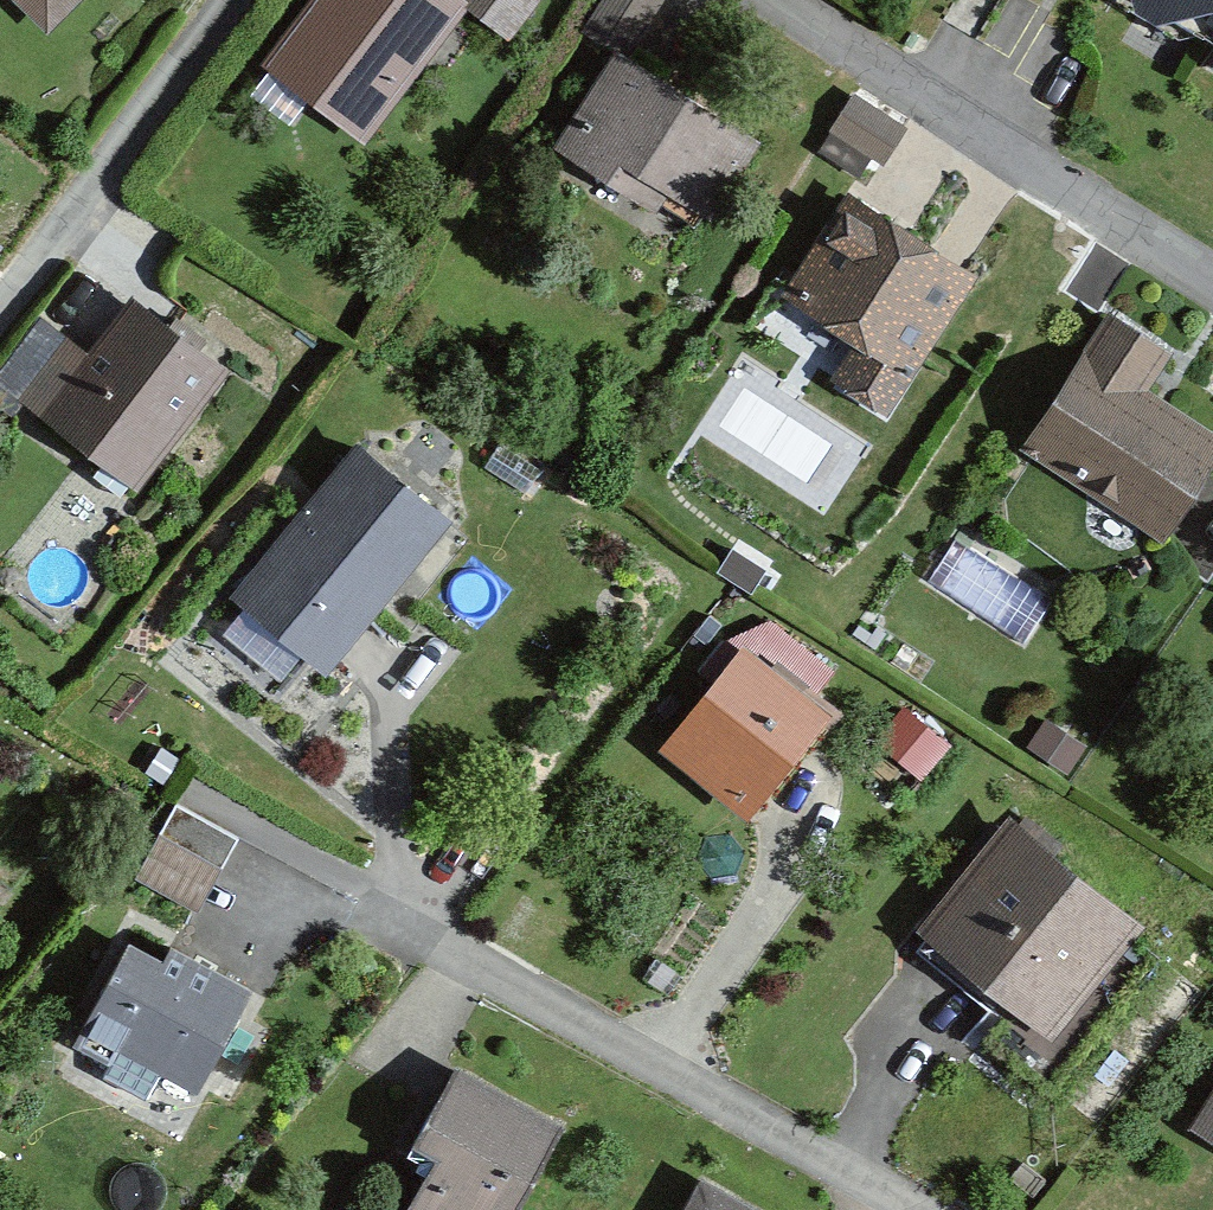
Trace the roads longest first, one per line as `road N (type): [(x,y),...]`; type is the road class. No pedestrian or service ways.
road 1 (residential): [(910,1209),(380,918)]
road 2 (residential): [(1212,279),(775,0)]

